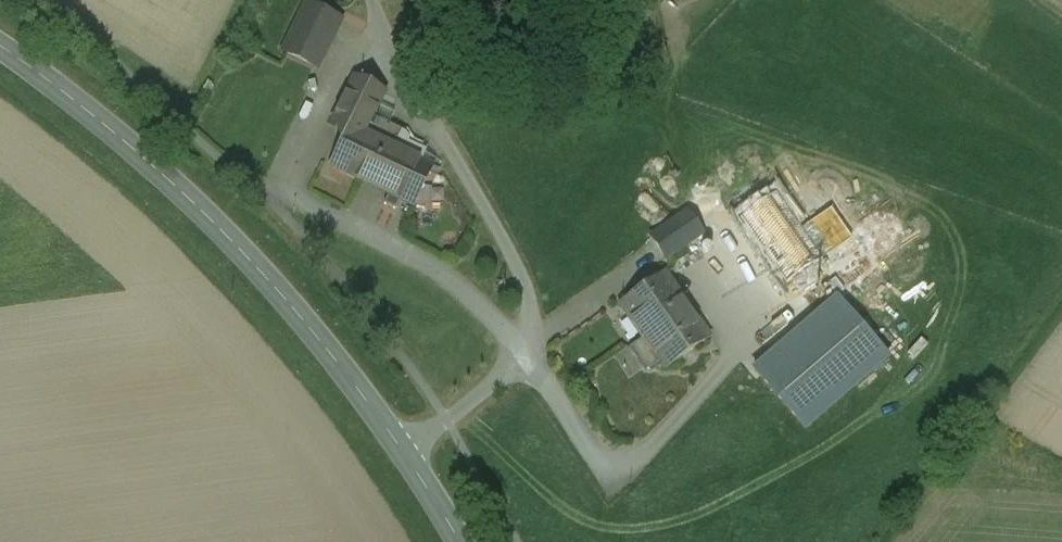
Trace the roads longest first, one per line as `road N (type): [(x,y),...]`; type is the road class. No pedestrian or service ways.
road 1 (tertiary): [(0,46),(202,212),(299,315),(403,452)]
road 2 (unclassified): [(403,452),(524,359),(535,335),(512,257),(372,0)]

